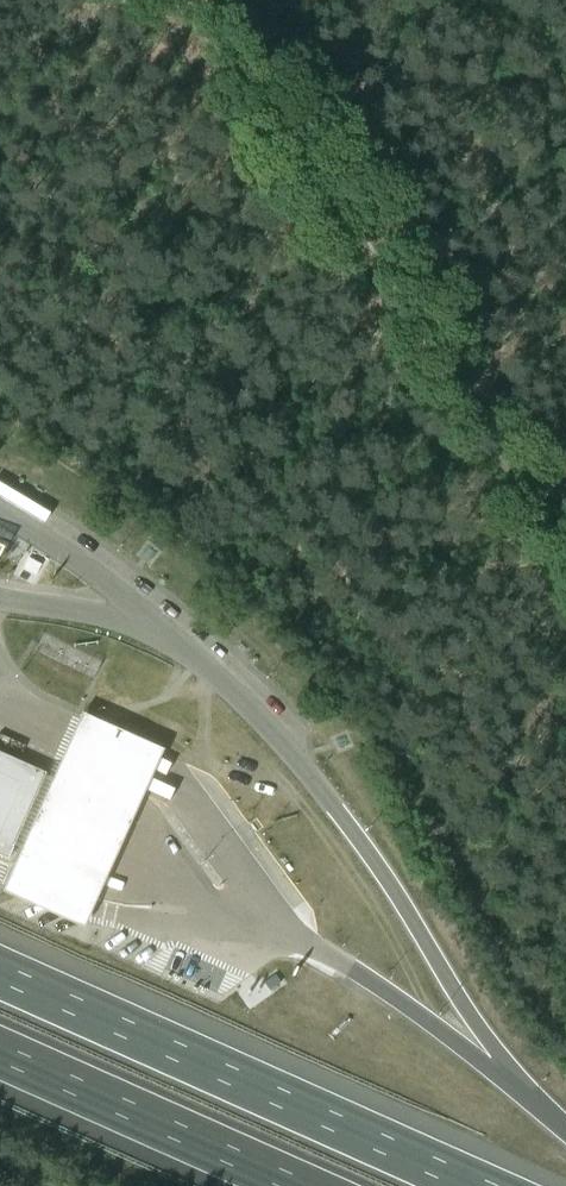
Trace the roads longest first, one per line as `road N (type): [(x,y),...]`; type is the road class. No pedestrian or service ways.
road 1 (track): [(179,0),(243,76),(565,545)]
road 2 (motorway): [(478,1185),(0,973)]
road 3 (motorway): [(0,1054),(295,1185)]

